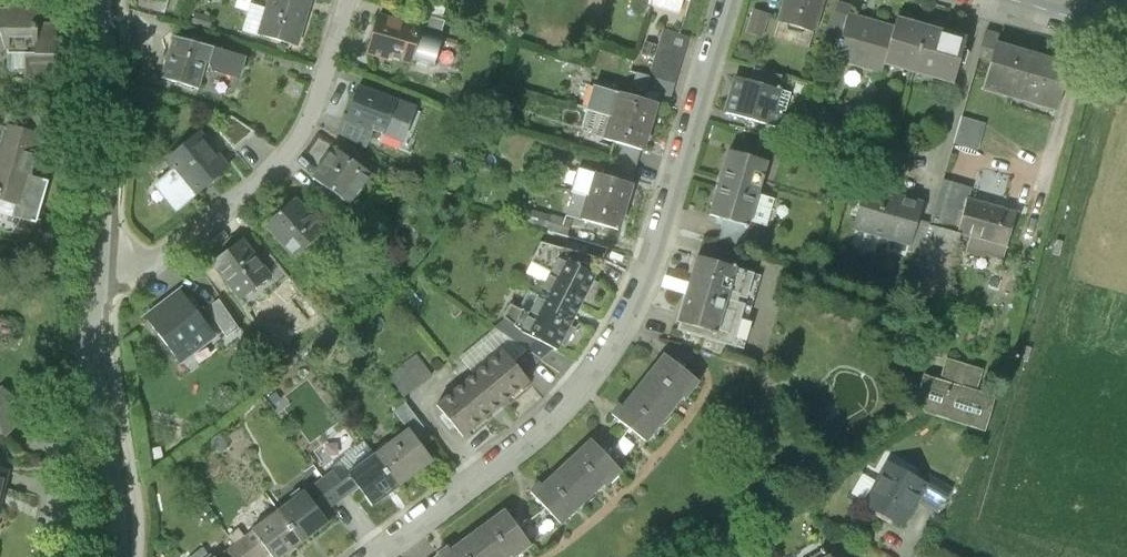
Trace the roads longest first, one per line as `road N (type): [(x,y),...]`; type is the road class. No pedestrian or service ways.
road 1 (residential): [(726,0),(629,314),(551,419),(371,556)]
road 2 (residential): [(347,0),(312,115),(267,177),(160,258),(105,265)]
road 3 (residential): [(105,0),(112,104),(105,265)]
road 4 (residential): [(101,355),(83,357),(43,556)]
road 5 (residential): [(101,355),(125,498),(126,556)]

